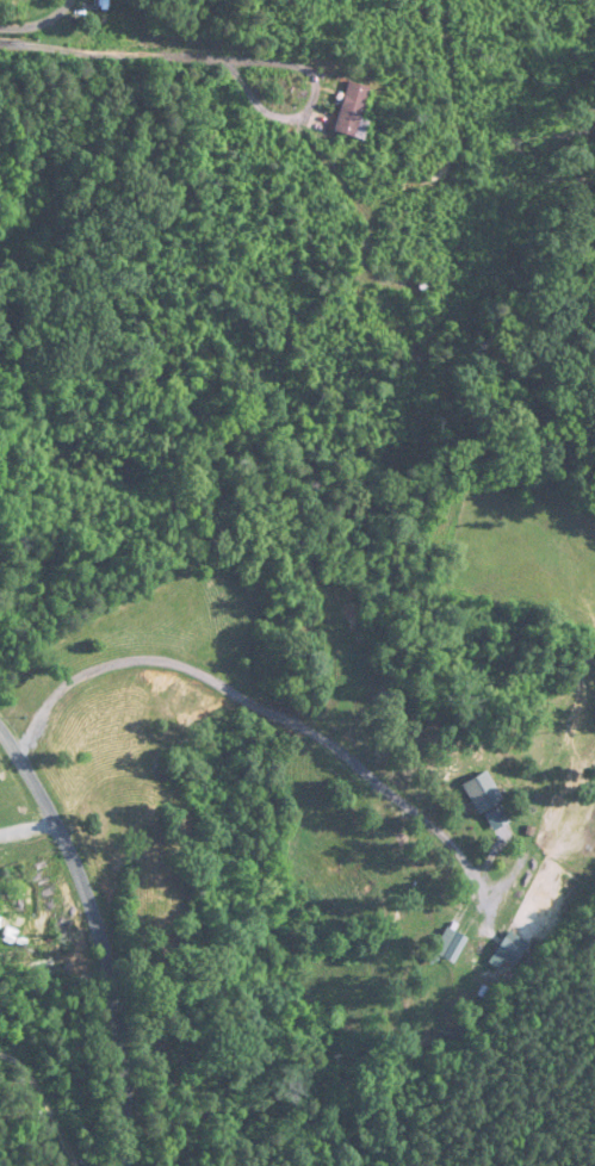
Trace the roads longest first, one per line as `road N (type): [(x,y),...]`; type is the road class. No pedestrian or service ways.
road 1 (residential): [(26,757),(41,702),(69,676),(141,655),(184,665),(324,740),(445,836),(476,879)]
road 2 (residential): [(129,1165),(123,1003),(95,898),(67,829),(0,716)]

